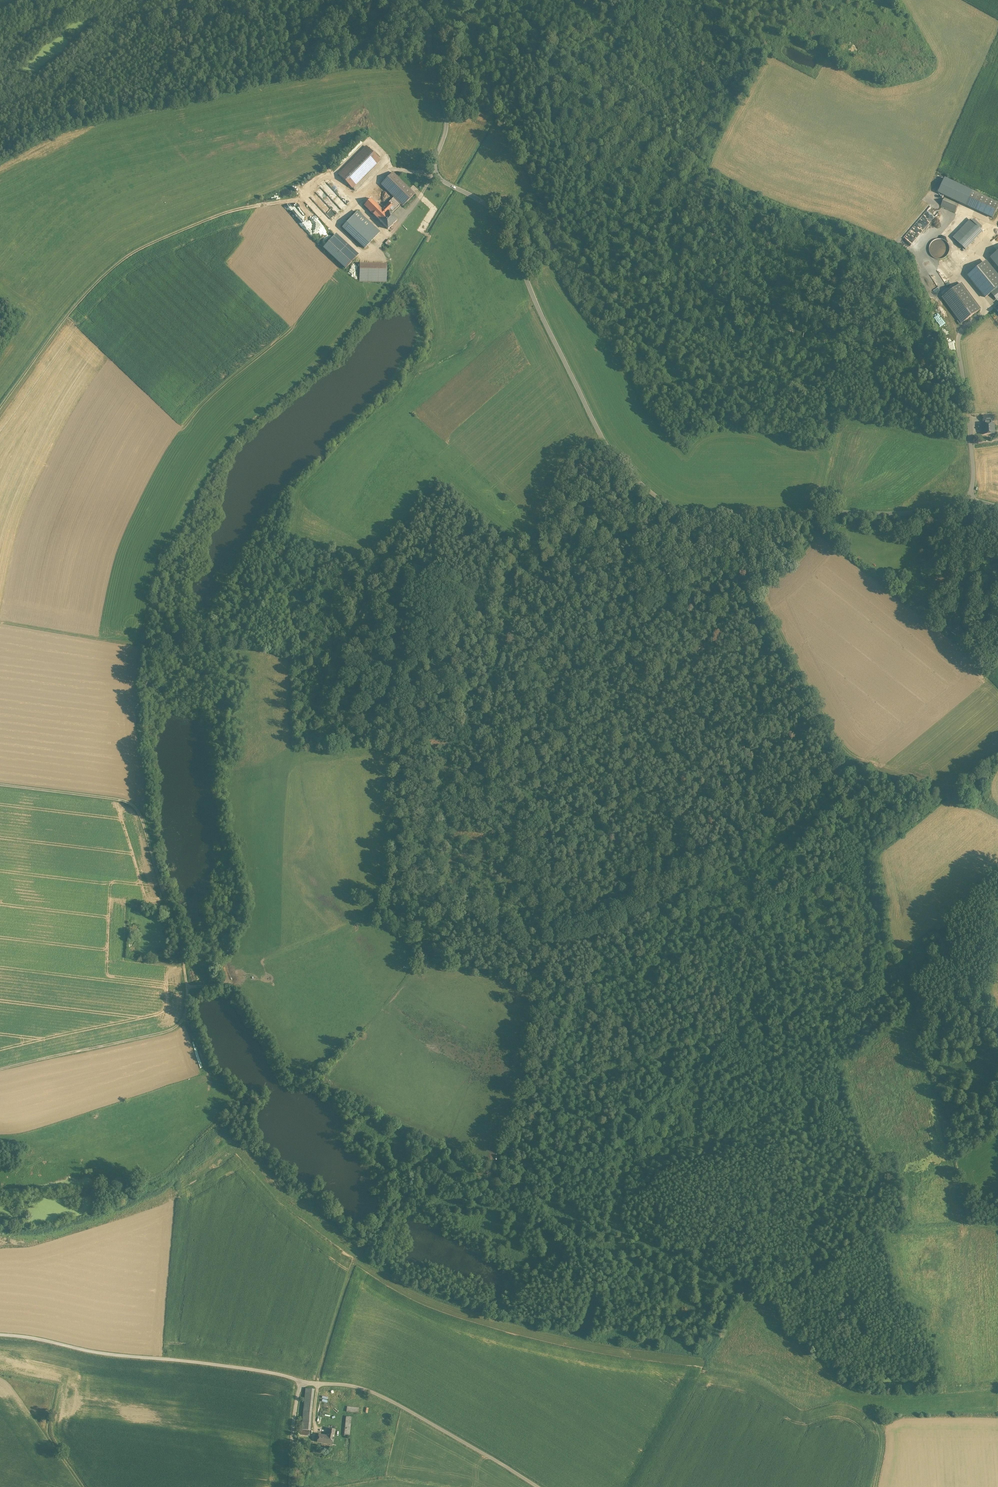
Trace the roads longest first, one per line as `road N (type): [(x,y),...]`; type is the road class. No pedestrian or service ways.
road 1 (tertiary): [(997,507),(970,500),(911,513),(695,513),(650,492),(611,454),(496,214),(436,170),(445,109),(421,0)]
road 2 (track): [(0,1070),(171,1030),(182,1024),(187,987),(138,809),(0,784)]
road 3 (track): [(305,1382),(239,1366),(0,1336)]
road 4 (unclassified): [(541,1486),(379,1393),(305,1382)]
road 5 (track): [(322,1383),(353,1264),(401,1176),(414,1170)]
road 6 (track): [(0,620),(141,645)]

